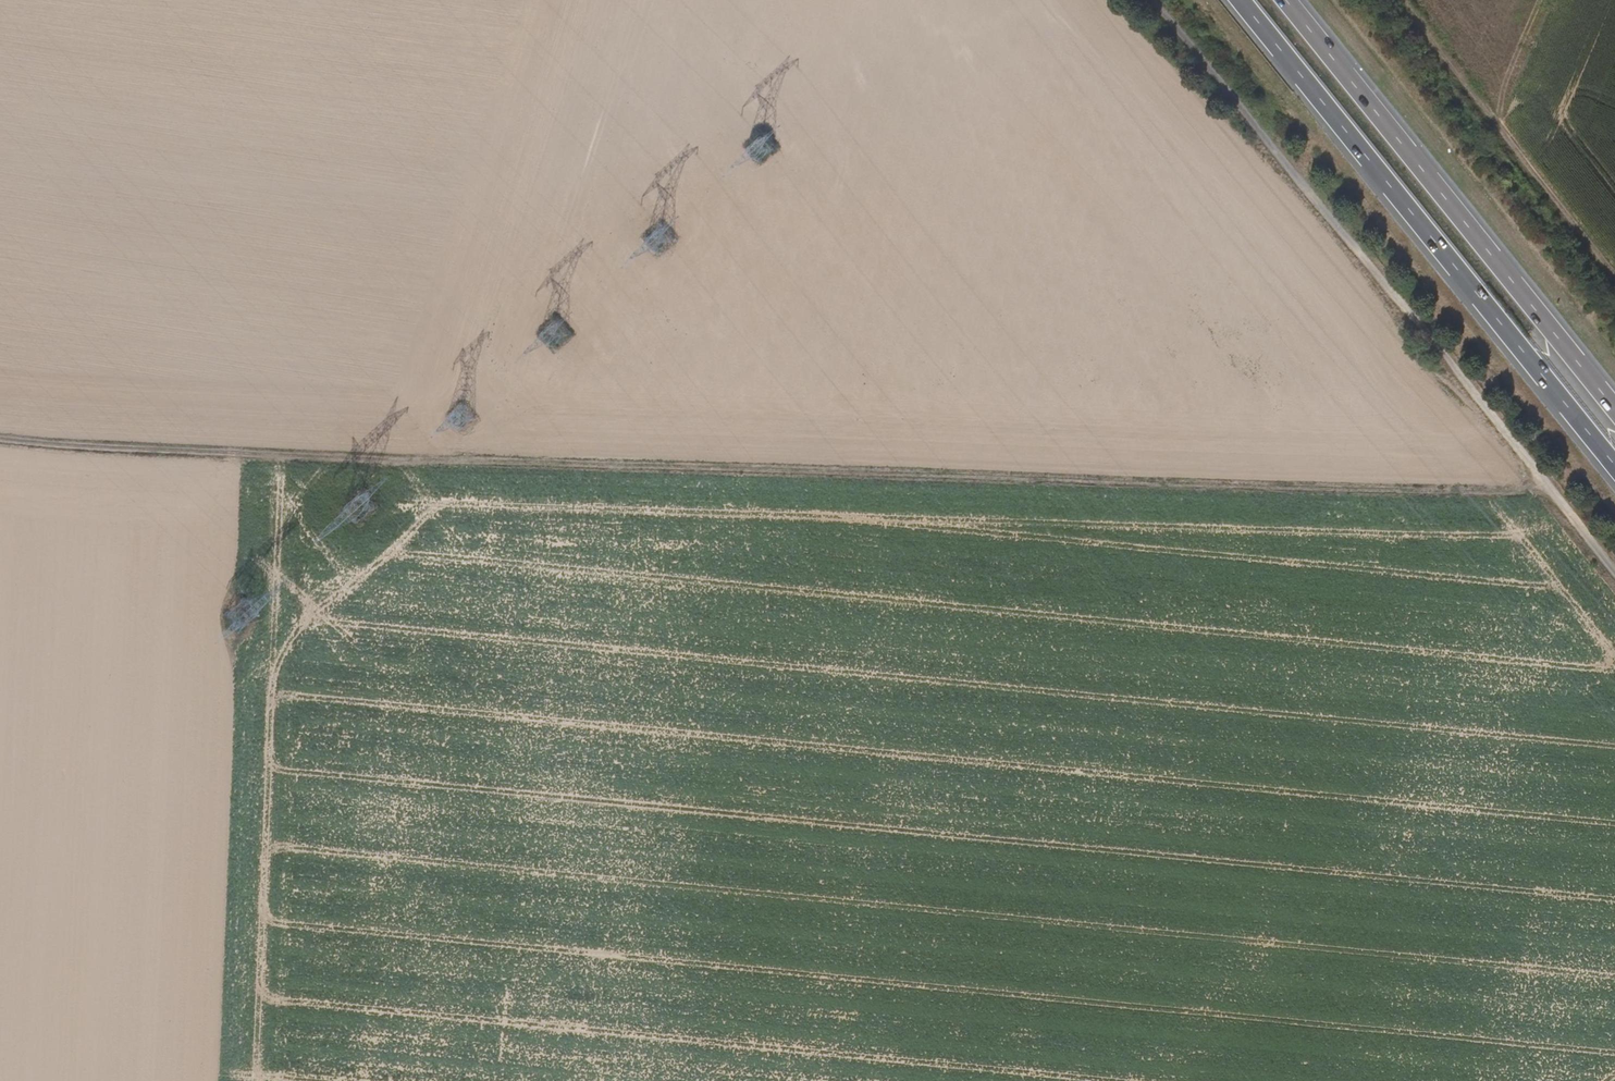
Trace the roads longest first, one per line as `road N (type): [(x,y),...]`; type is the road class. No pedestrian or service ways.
road 1 (trunk): [(1242,0),(1614,464)]
road 2 (trunk): [(1614,408),(1291,0)]
road 3 (track): [(1403,0),(1614,279)]

